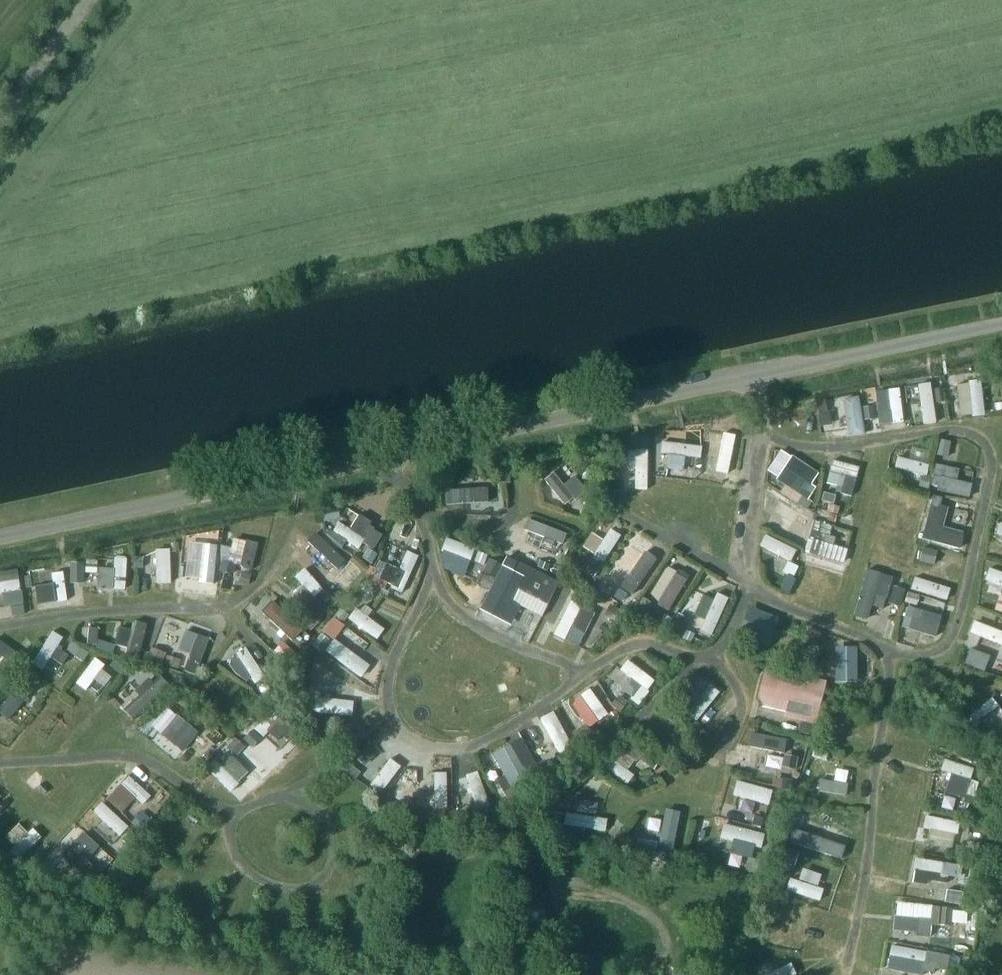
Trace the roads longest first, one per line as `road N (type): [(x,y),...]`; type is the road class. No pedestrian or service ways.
road 1 (unclassified): [(0,538),(1001,324)]
road 2 (track): [(393,457),(432,567),(391,666),(386,702),(396,726),(432,750),(461,752),(489,742),(640,640),(719,663),(735,676),(742,715),(714,760)]
road 3 (track): [(550,920),(549,890),(518,831),(523,816),(702,660),(723,636),(744,583)]
road 4 (track): [(0,626),(59,613),(247,599),(289,547),(294,520)]
road 5 (track): [(549,890),(668,905),(684,939),(677,958),(664,963),(570,952),(553,940),(550,920)]
road 6 (track): [(230,815),(227,839),(261,880),(303,887),(324,879),(334,838),(316,803),(284,790),(251,805)]
road 7 (track): [(432,567),(441,588),(477,620),(583,673)]
road 8 (track): [(92,0),(0,113)]

